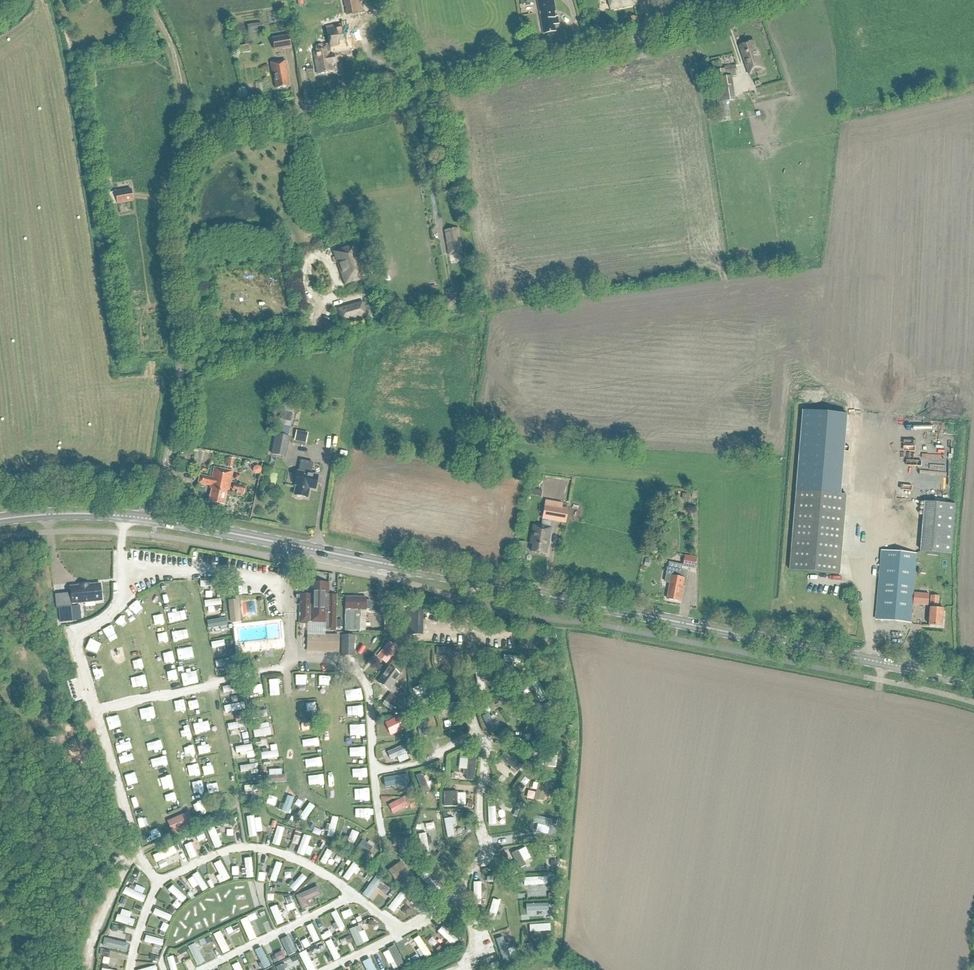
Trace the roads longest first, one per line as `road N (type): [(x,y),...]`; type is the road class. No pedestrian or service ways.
road 1 (unclassified): [(155,520),(180,373),(160,212),(173,172),(194,147),(253,120),(652,35),(759,0)]
road 2 (secondary): [(973,684),(155,520)]
road 3 (secondary): [(155,520),(69,514),(0,520)]
road 4 (track): [(200,142),(171,48),(144,0)]

